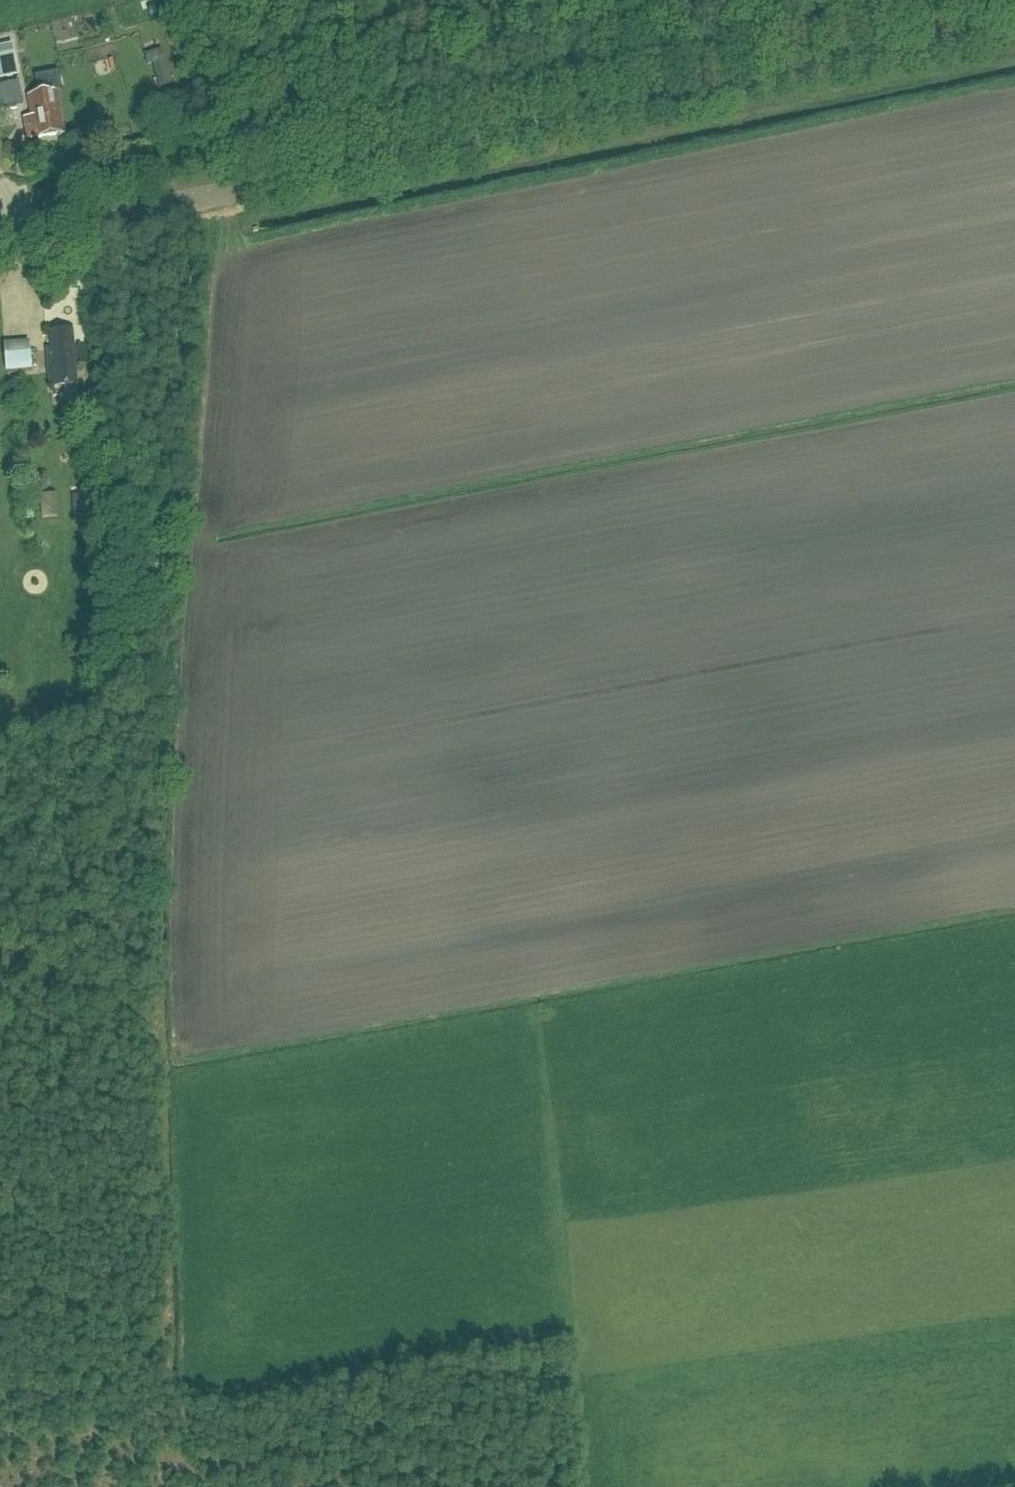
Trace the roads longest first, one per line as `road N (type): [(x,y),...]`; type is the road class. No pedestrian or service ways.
road 1 (tertiary): [(0,233),(1014,24)]

